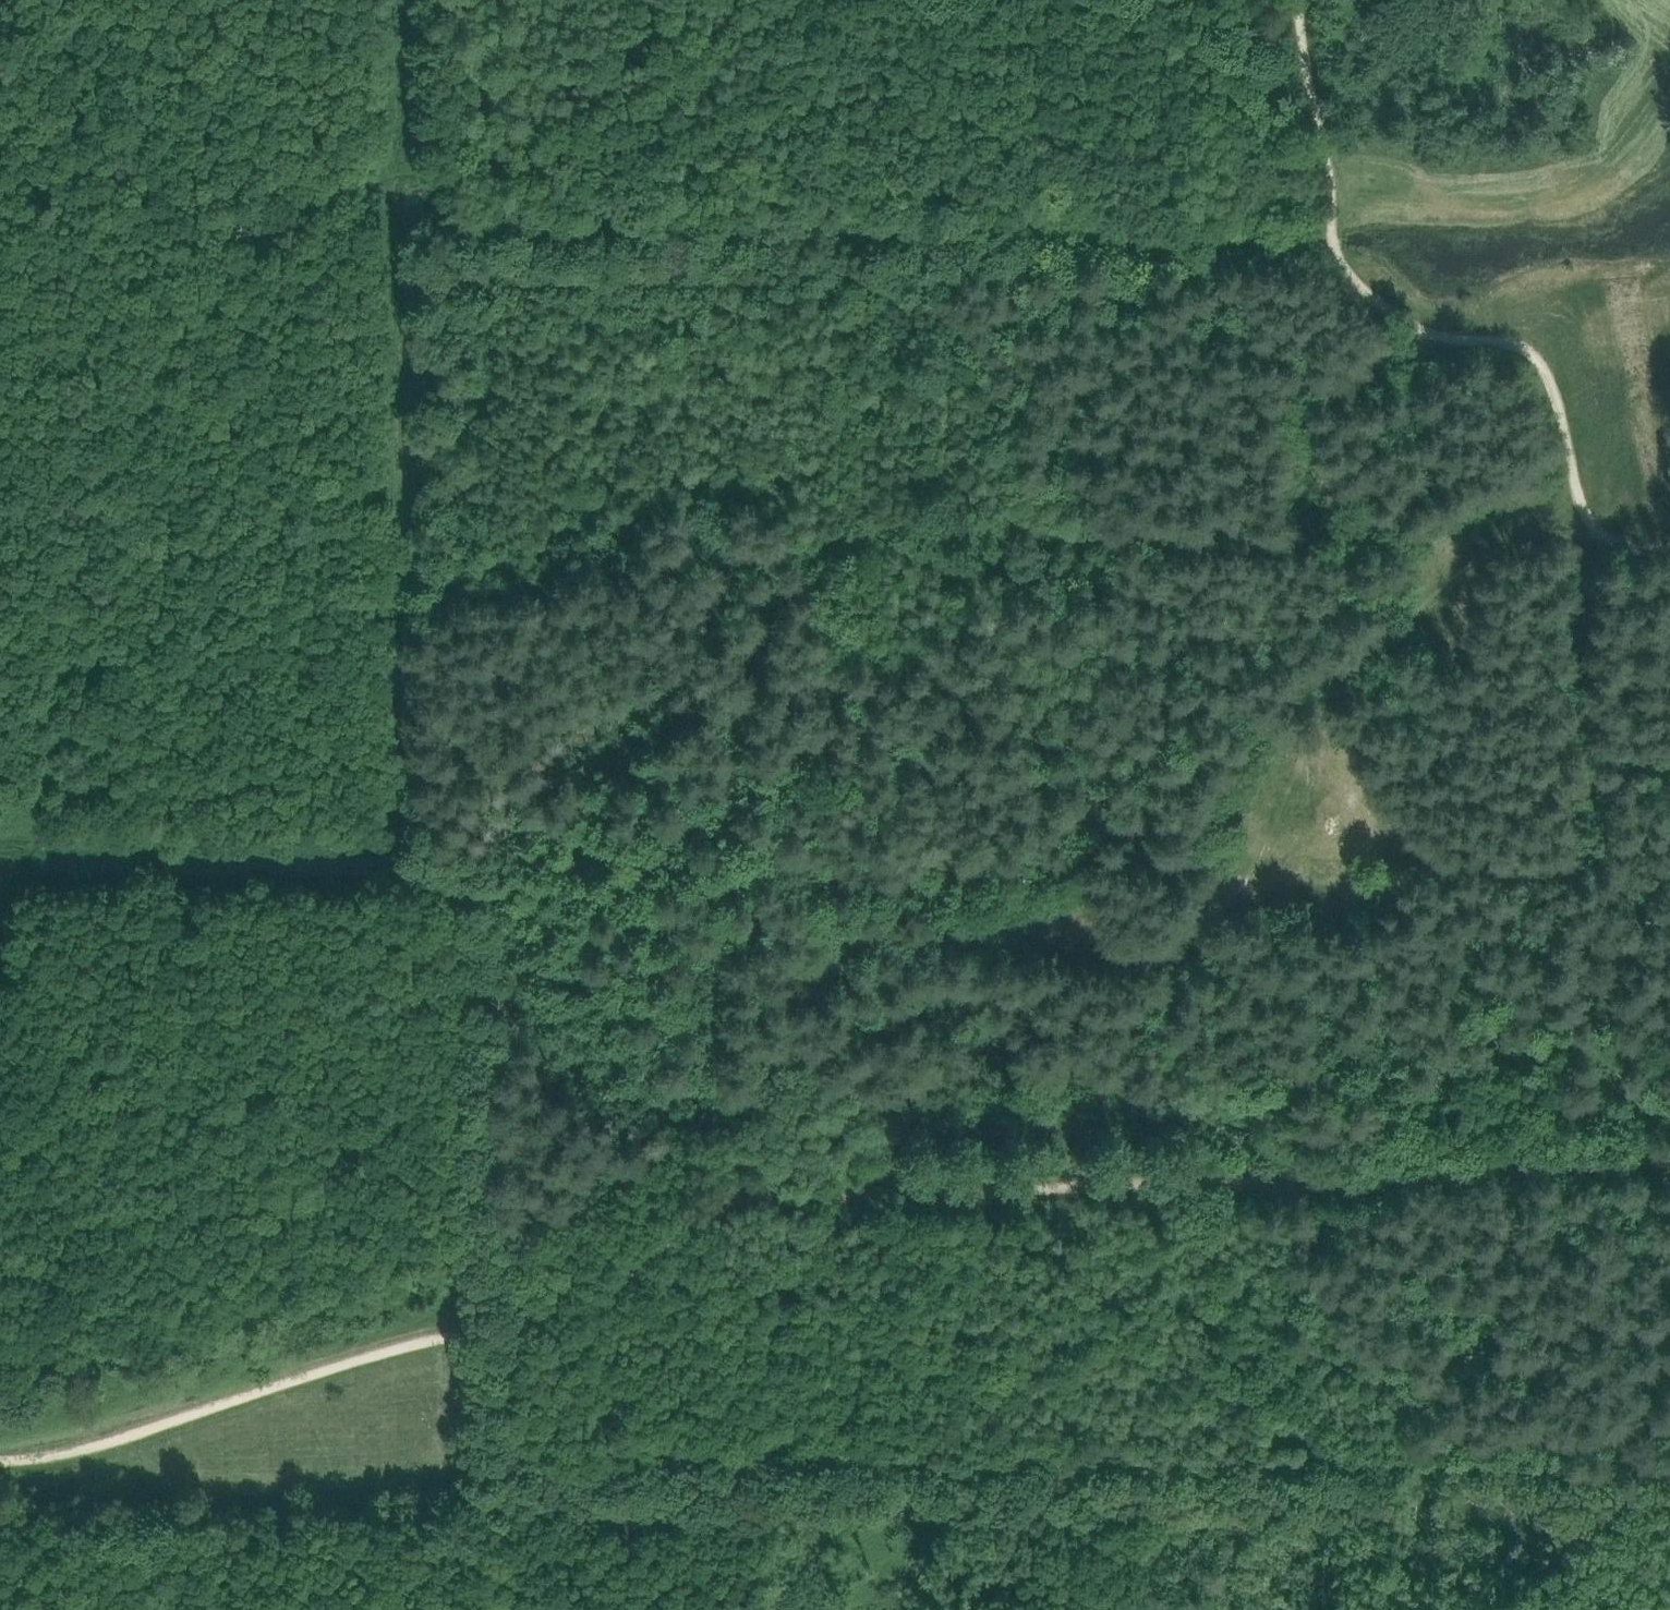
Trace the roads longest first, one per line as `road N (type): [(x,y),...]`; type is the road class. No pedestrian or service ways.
road 1 (track): [(0,1461),(100,1444),(402,1347),(604,1307),(666,1242),(752,1194),(843,1198),(1190,1183),(1324,1193),(1481,1175),(1669,1168)]
road 2 (track): [(1669,549),(1618,543),(1591,524),(1575,492),(1553,394),(1532,357),(1506,344),(1426,334),(1347,274),(1332,238),(1327,161),(1297,0)]

